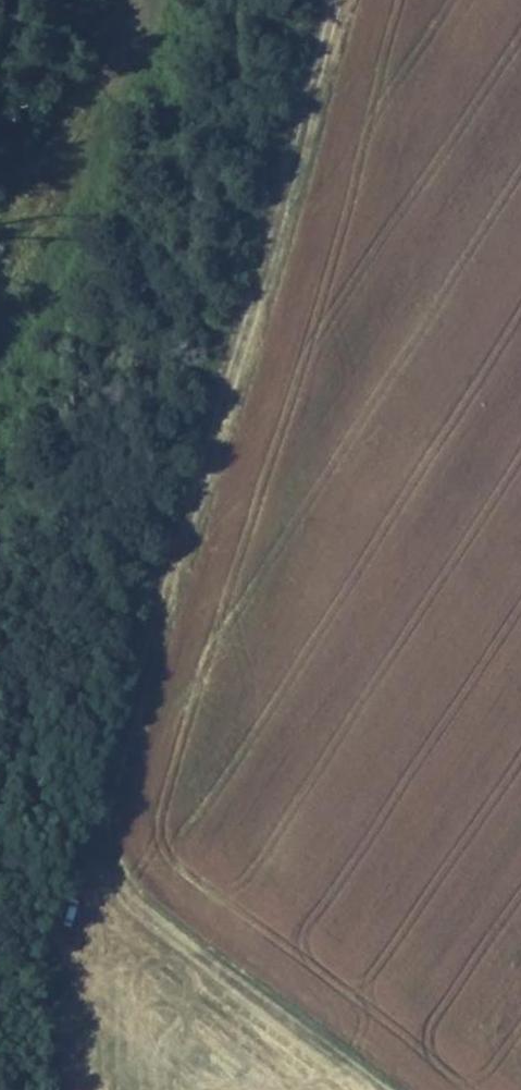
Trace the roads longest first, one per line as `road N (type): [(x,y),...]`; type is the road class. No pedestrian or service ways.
road 1 (track): [(332,0),(107,818),(105,849),(134,898),(385,1089)]

